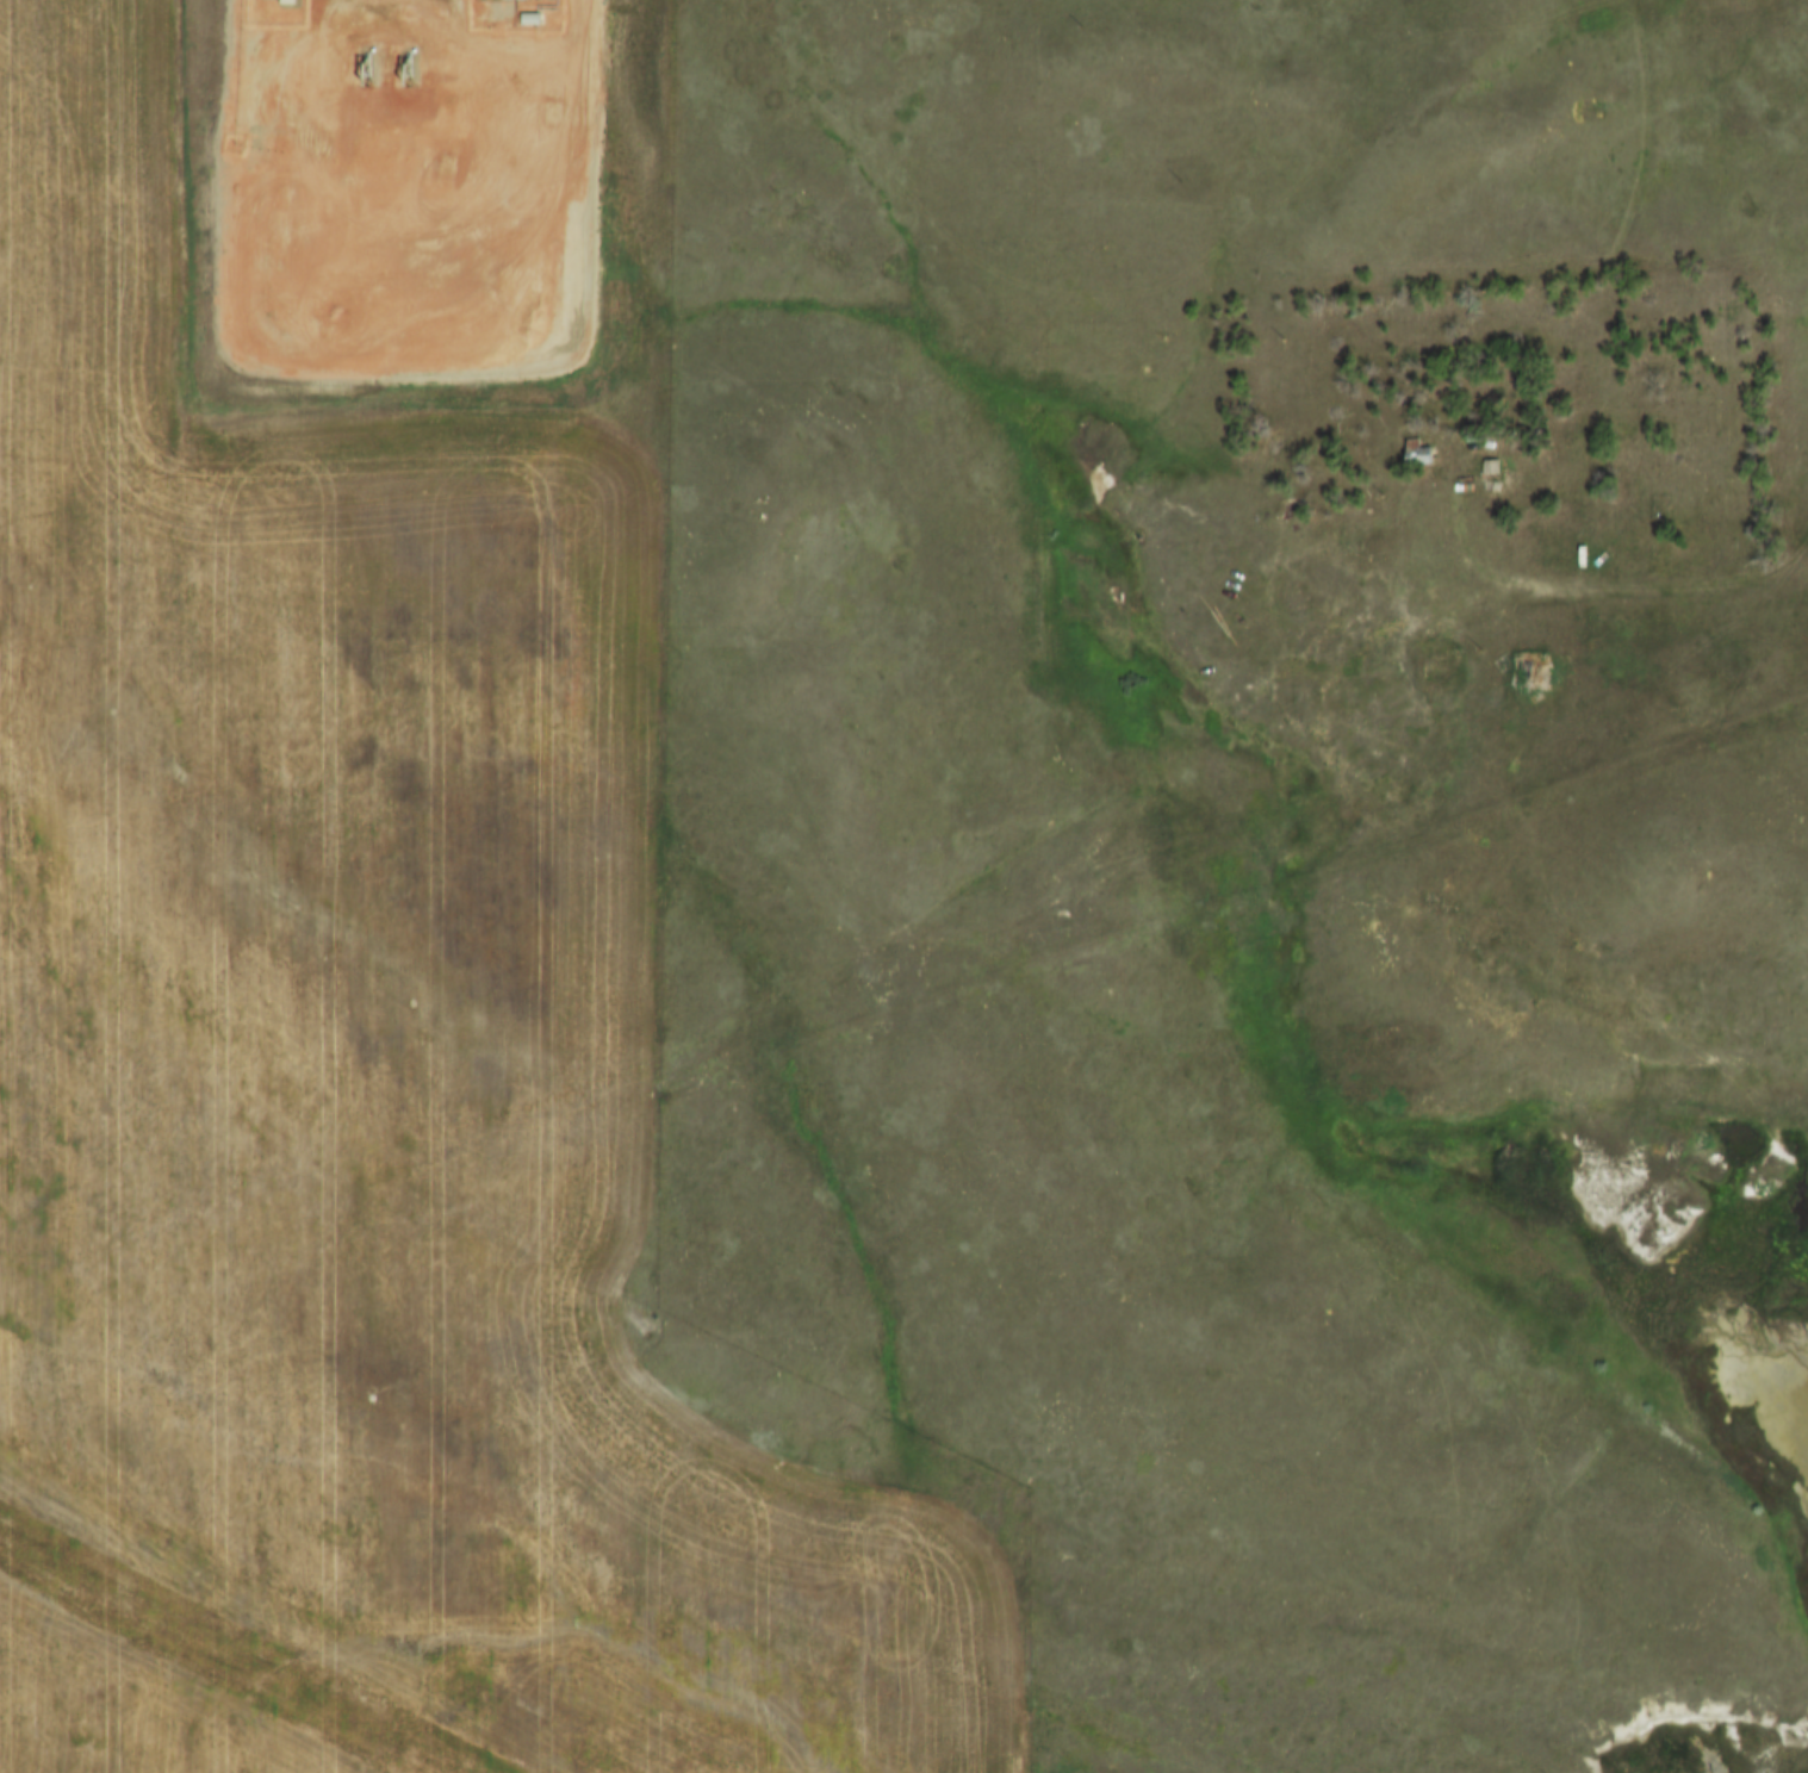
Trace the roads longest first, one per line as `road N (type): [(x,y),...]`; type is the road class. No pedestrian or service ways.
road 1 (track): [(1807,531),(1735,568),(1628,598),(1547,590),(1485,572),(1456,545),(1442,490)]

